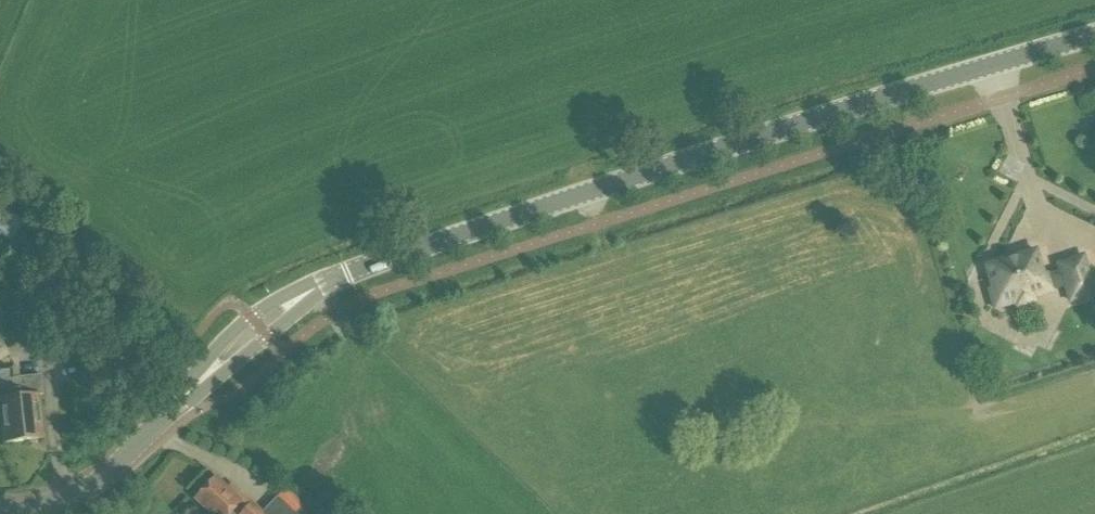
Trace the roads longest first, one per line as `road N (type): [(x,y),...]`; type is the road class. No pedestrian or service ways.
road 1 (tertiary): [(0,510),(52,503),(103,473),(261,330),(347,273),(1094,37)]

